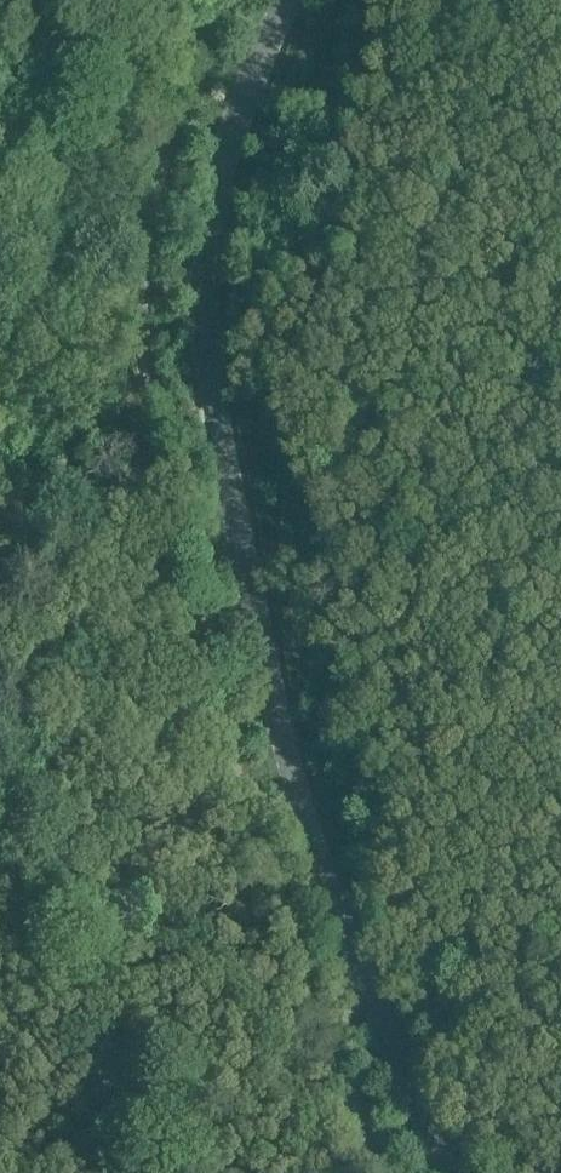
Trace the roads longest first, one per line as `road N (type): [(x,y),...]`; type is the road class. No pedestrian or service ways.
road 1 (tertiary): [(456,1172),(373,1005),(284,745),(211,373),(205,288),(212,213),(226,149),(285,0)]
road 2 (track): [(148,1172),(108,933),(80,911),(0,915)]

